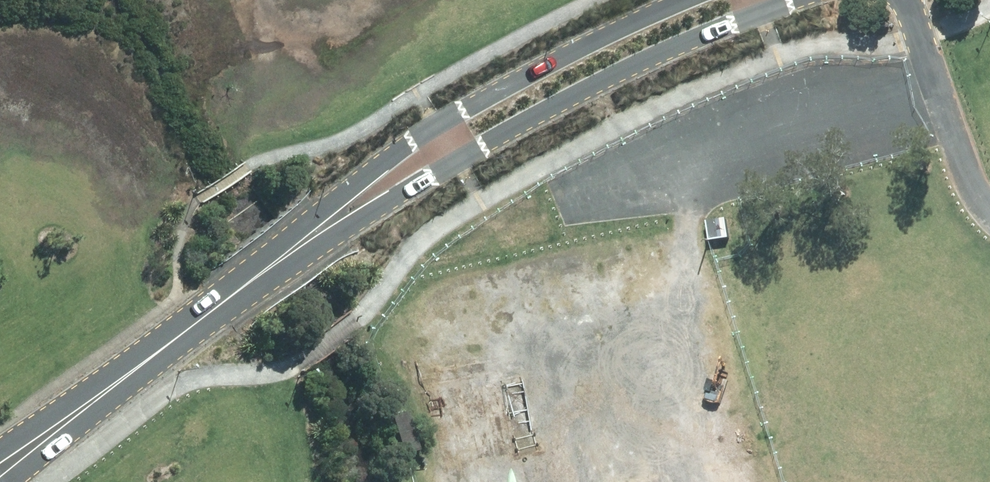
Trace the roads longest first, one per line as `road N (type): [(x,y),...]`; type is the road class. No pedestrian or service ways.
road 1 (tertiary): [(789,0),(642,59),(301,244)]
road 2 (tertiary): [(301,244),(435,122),(681,0)]
road 3 (tertiary): [(301,244),(0,468)]

